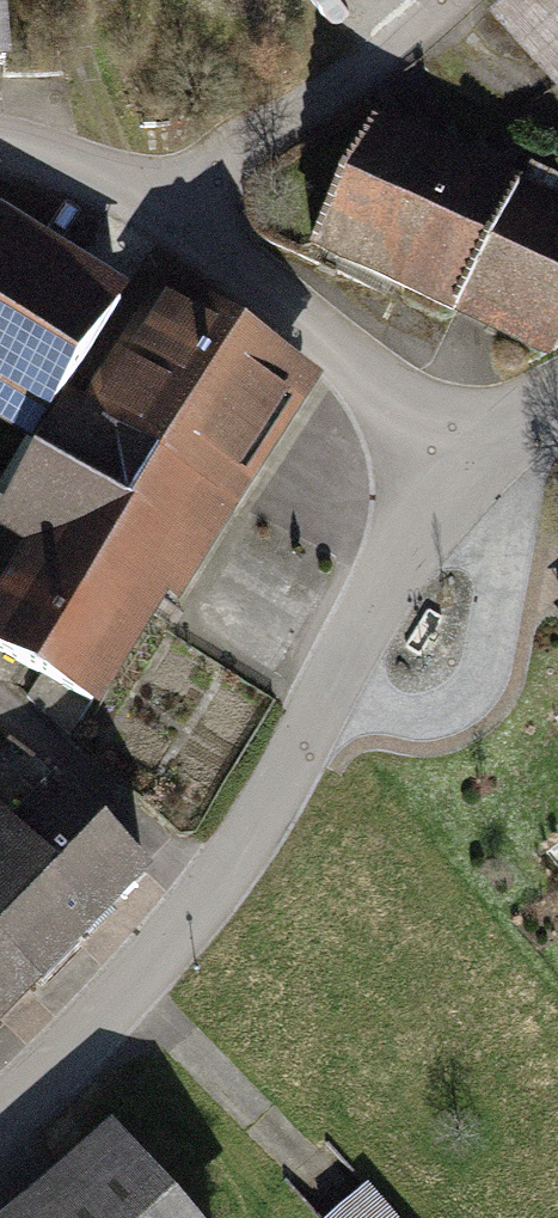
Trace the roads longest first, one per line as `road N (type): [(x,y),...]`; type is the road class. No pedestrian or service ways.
road 1 (residential): [(0,1093),(213,881),(324,691),(439,457)]
road 2 (residential): [(173,197),(336,343),(439,457)]
road 3 (residential): [(439,0),(367,63),(173,197)]
road 4 (residential): [(0,140),(84,158),(173,197)]
road 5 (residential): [(439,457),(557,395)]

